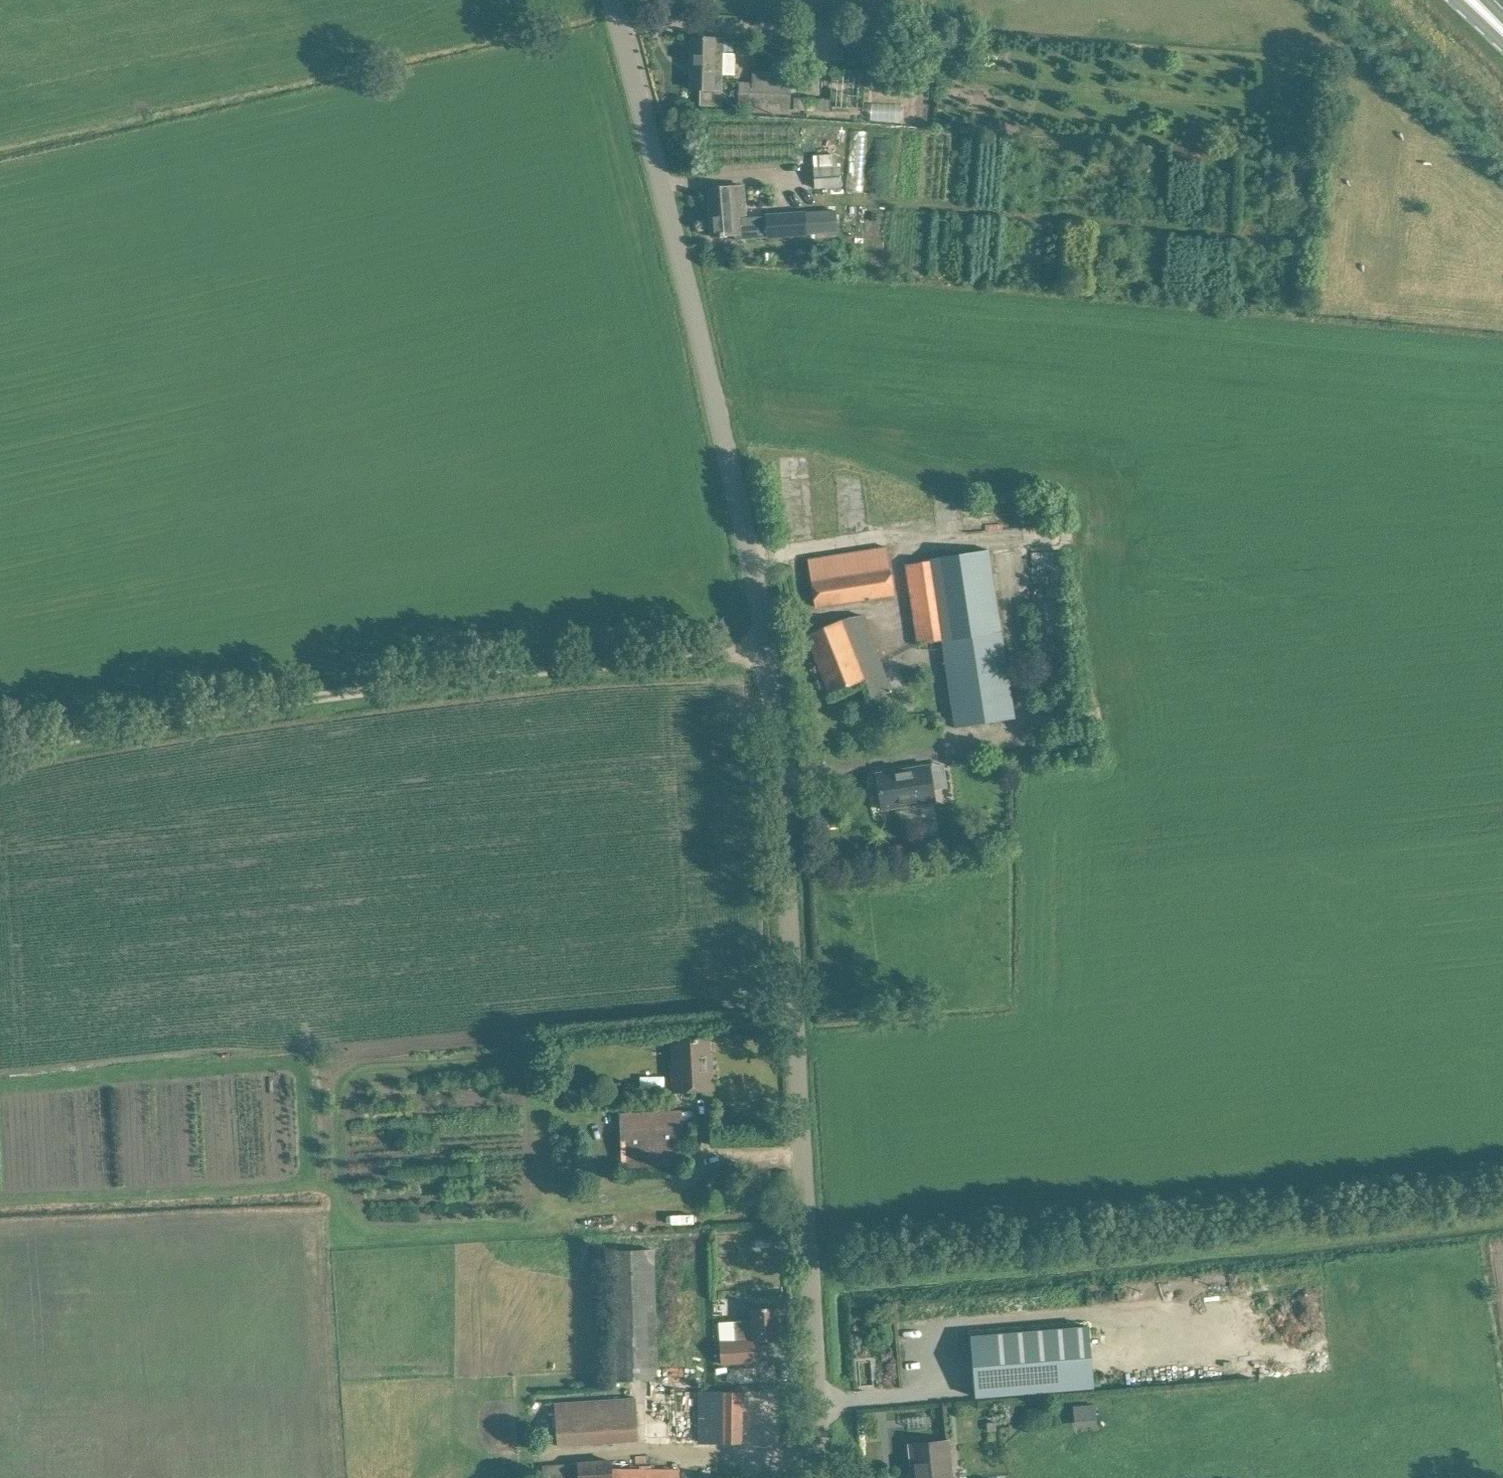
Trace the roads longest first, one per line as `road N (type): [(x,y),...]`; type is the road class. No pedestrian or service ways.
road 1 (unclassified): [(820,1477),(785,816),(768,647)]
road 2 (unclassified): [(0,748),(271,699),(768,647)]
road 3 (unclassified): [(768,647),(716,375),(614,0)]

